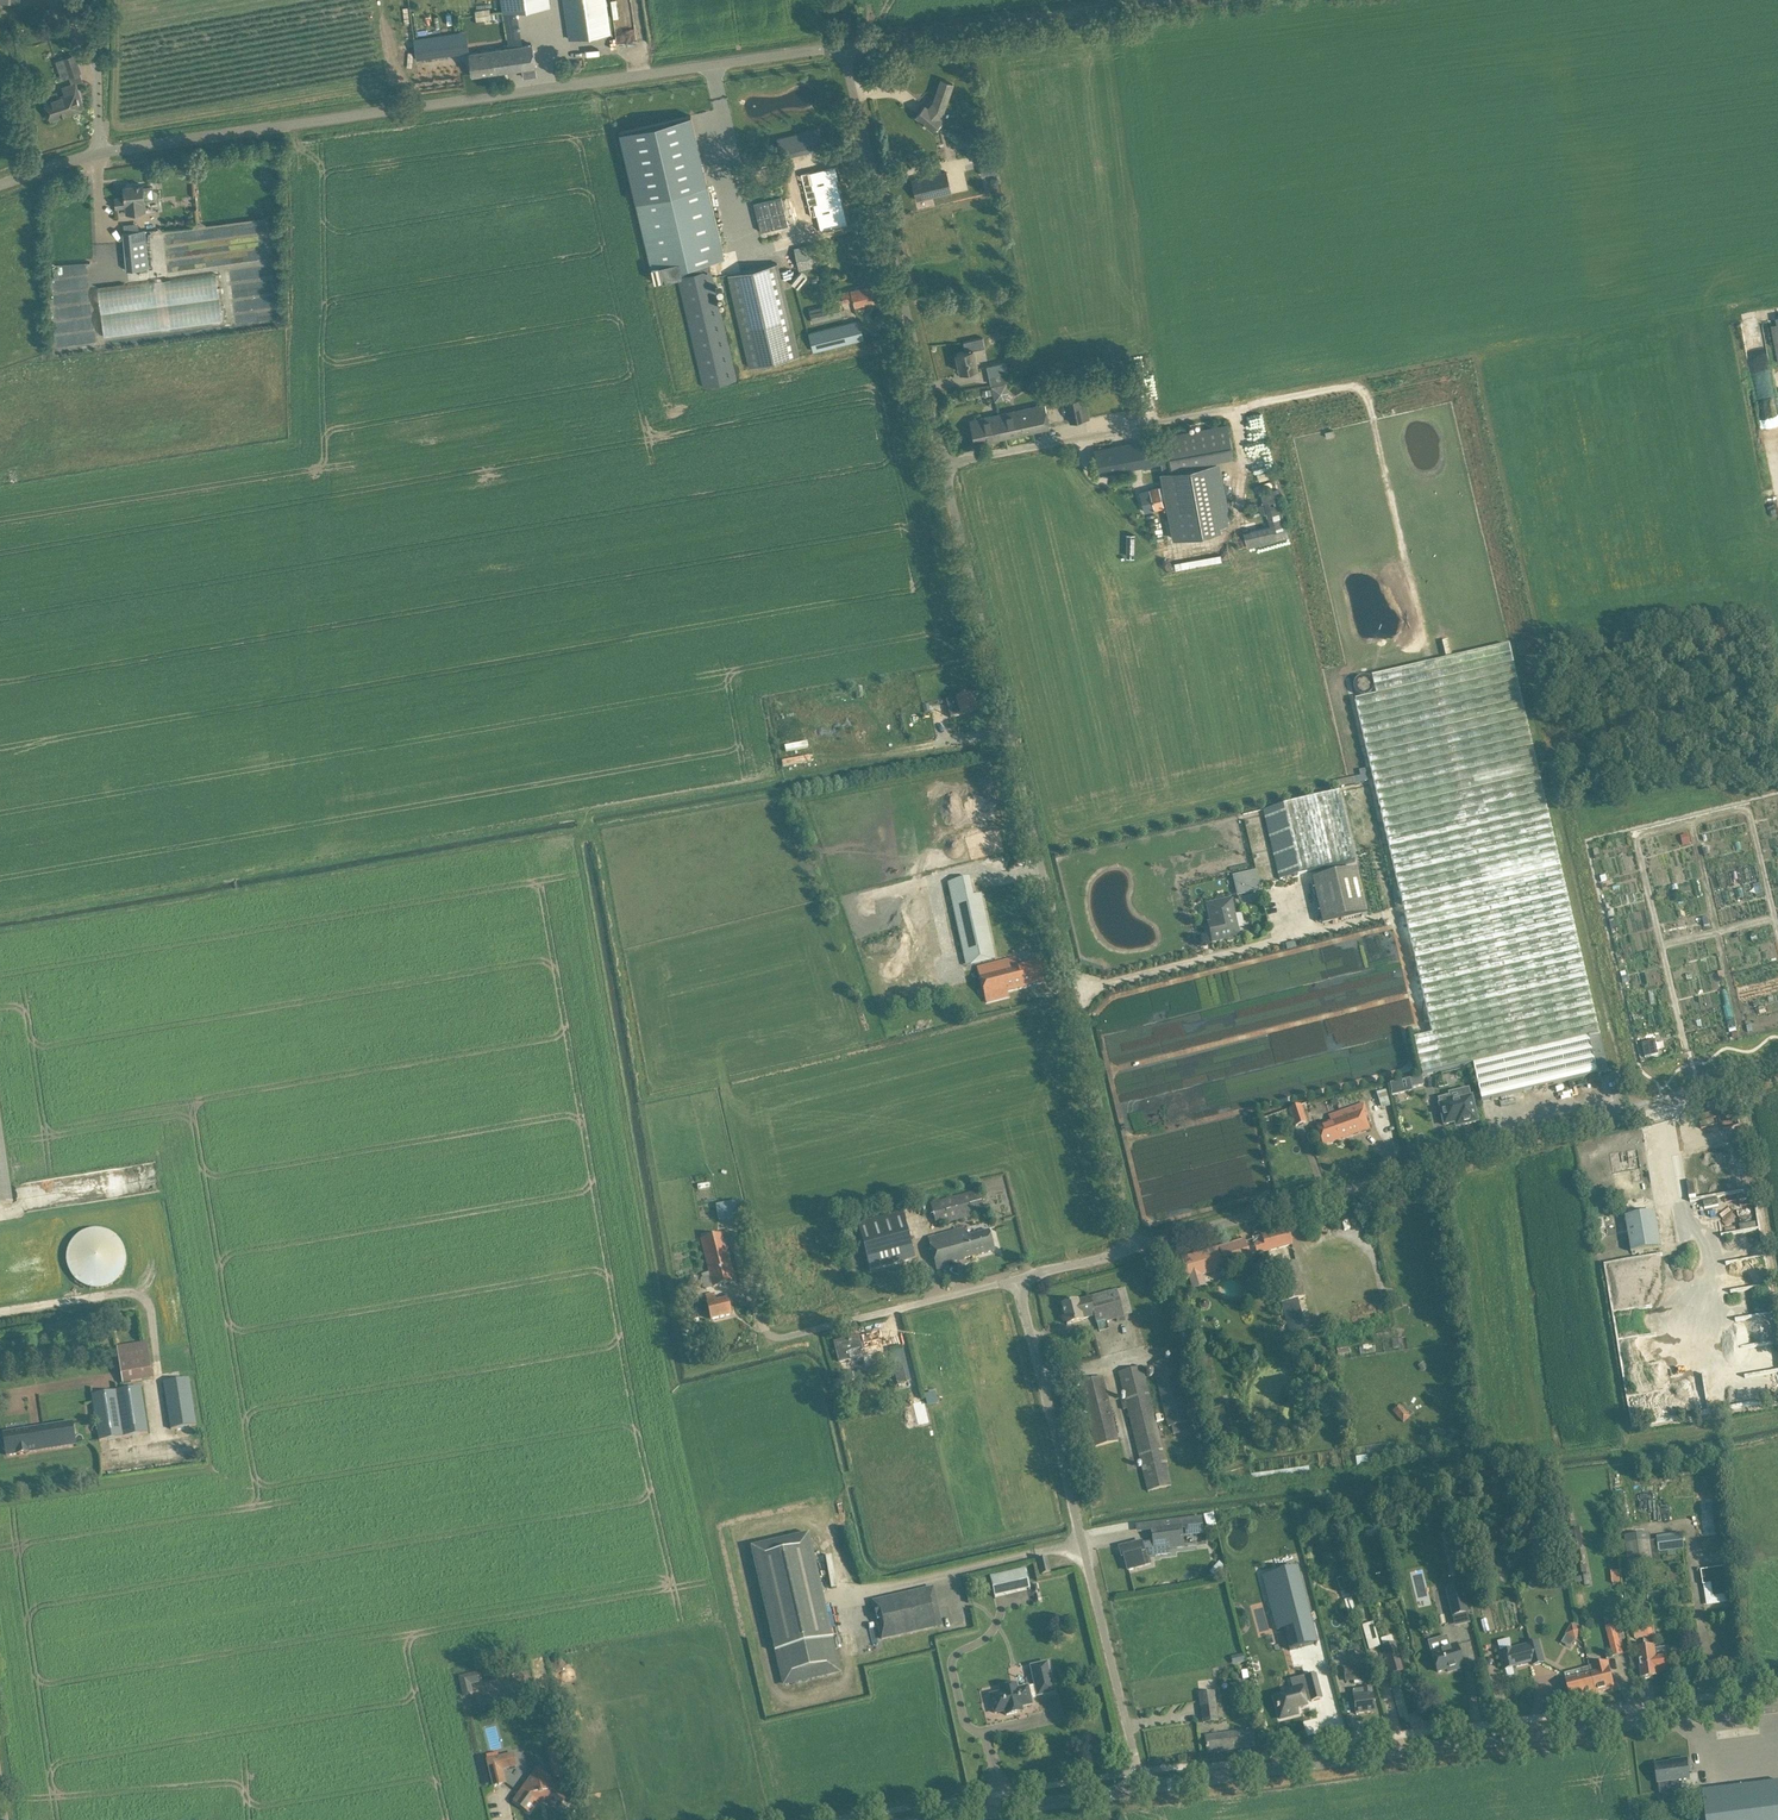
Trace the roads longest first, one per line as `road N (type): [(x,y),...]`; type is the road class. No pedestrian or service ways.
road 1 (unclassified): [(1133,1251),(843,44)]
road 2 (unclassified): [(0,191),(111,154),(843,44)]
road 3 (unclassified): [(1133,1251),(1777,1073)]
road 4 (tertiary): [(1138,1789),(1777,1705)]
road 5 (unclassified): [(1138,1789),(1019,1282)]
road 6 (unclassified): [(1147,0),(843,44)]
road 7 (unclassified): [(783,1345),(1019,1282)]
road 8 (tertiary): [(945,1819),(1138,1789)]

